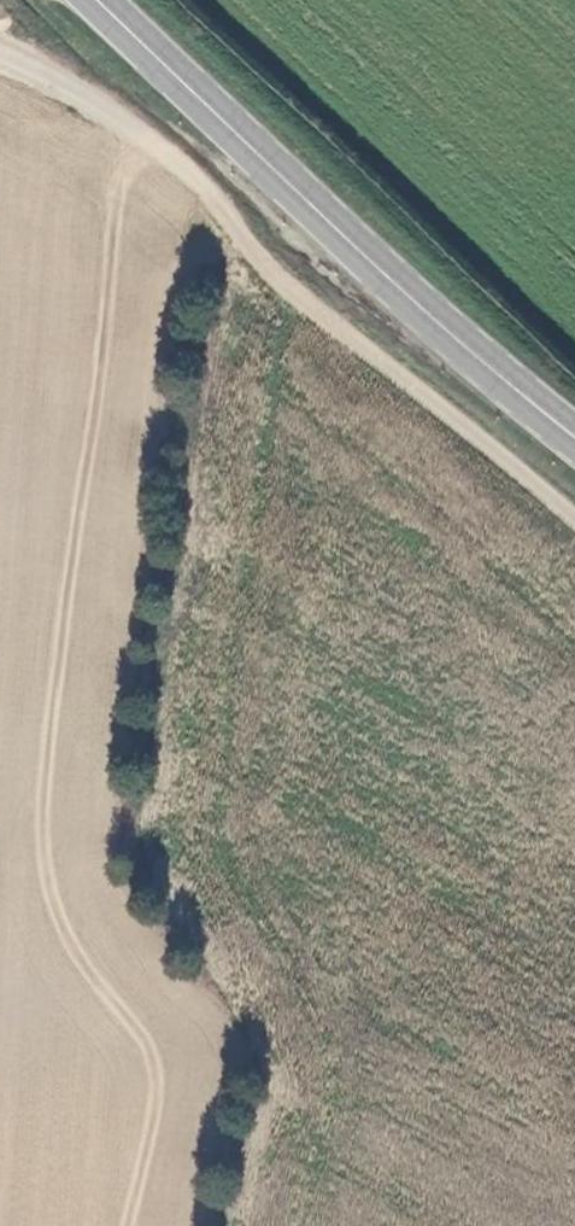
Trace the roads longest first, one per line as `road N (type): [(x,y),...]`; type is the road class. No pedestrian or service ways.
road 1 (secondary): [(307,203),(574,436)]
road 2 (secondary): [(100,0),(307,203)]

